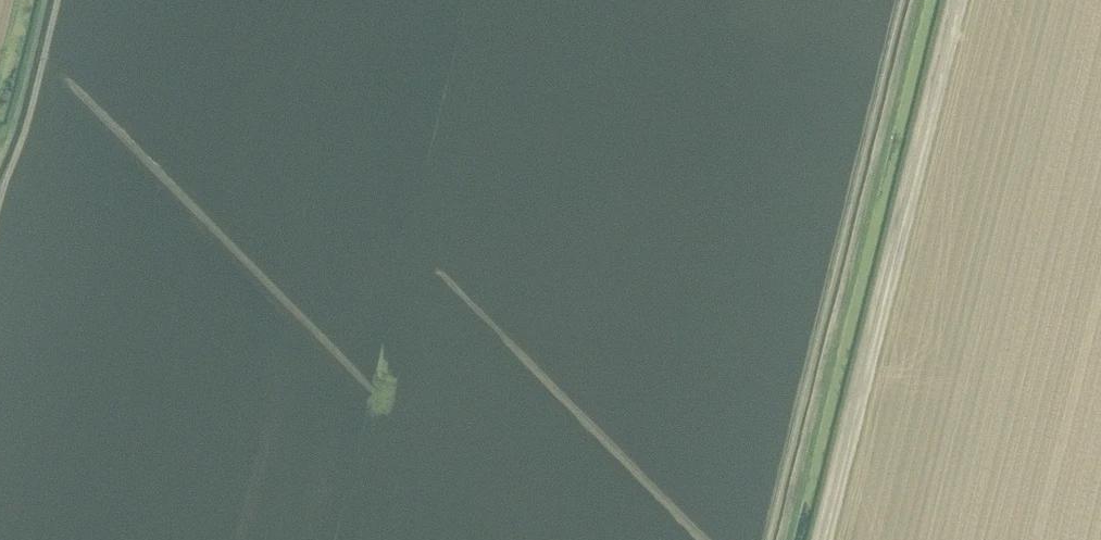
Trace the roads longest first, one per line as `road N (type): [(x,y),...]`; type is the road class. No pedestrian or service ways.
road 1 (track): [(815,539),(948,0)]

